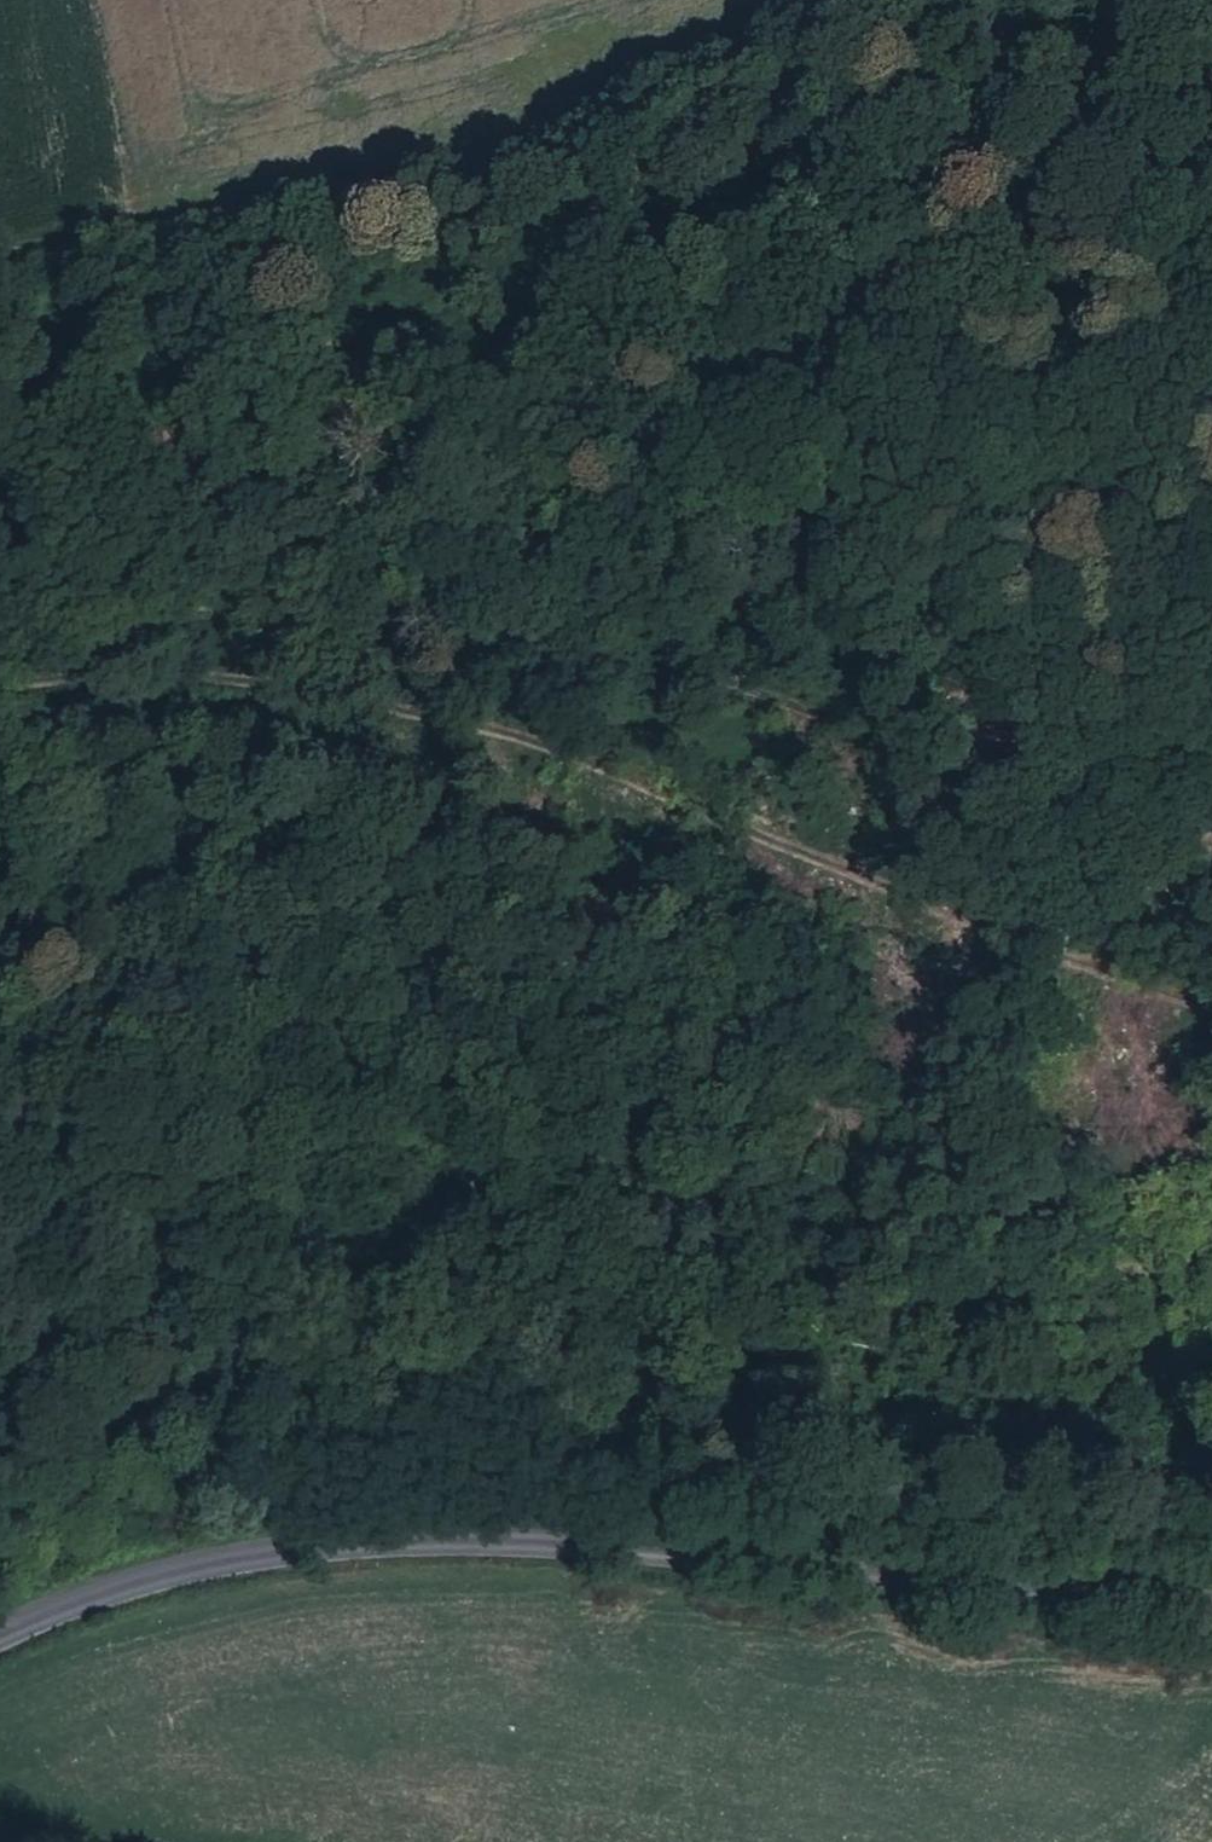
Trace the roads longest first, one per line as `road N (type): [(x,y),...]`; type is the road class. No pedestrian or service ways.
road 1 (tertiary): [(0,1634),(195,1567),(347,1544),(453,1540),(1211,1607)]

